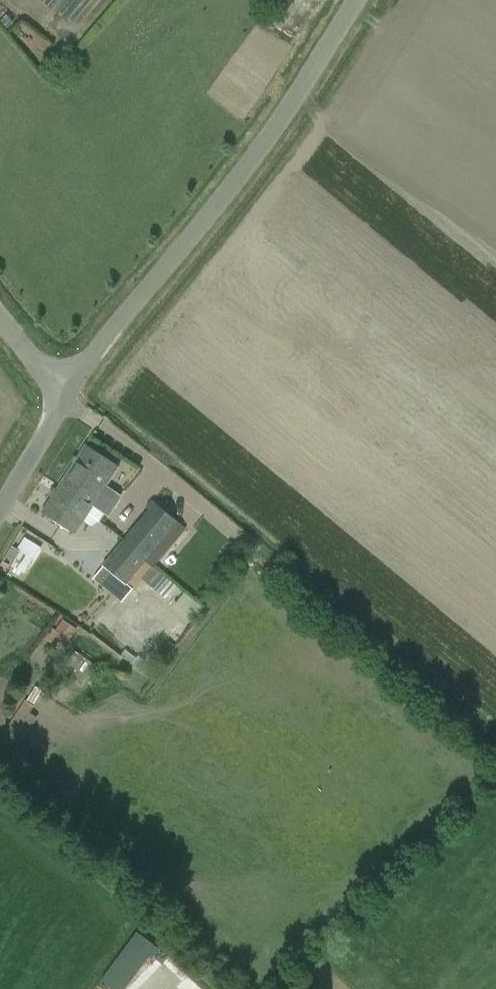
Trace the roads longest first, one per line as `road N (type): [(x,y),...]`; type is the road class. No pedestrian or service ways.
road 1 (unclassified): [(59,399),(353,0)]

